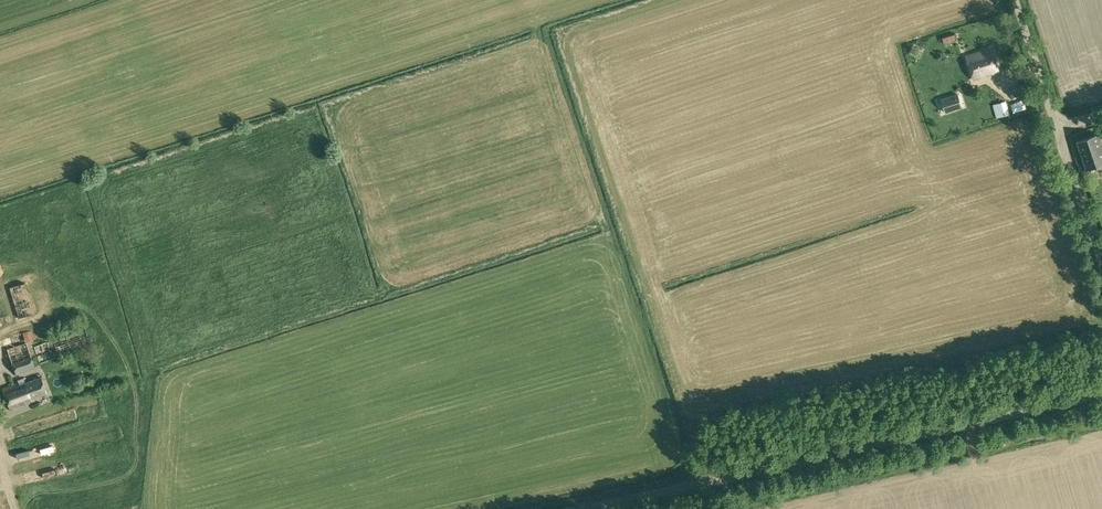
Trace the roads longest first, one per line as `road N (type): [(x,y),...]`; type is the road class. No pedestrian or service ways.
road 1 (unclassified): [(585,508),(1101,388)]
road 2 (unclassified): [(1101,267),(1056,127)]
road 3 (unclassified): [(1056,127),(1014,0)]

